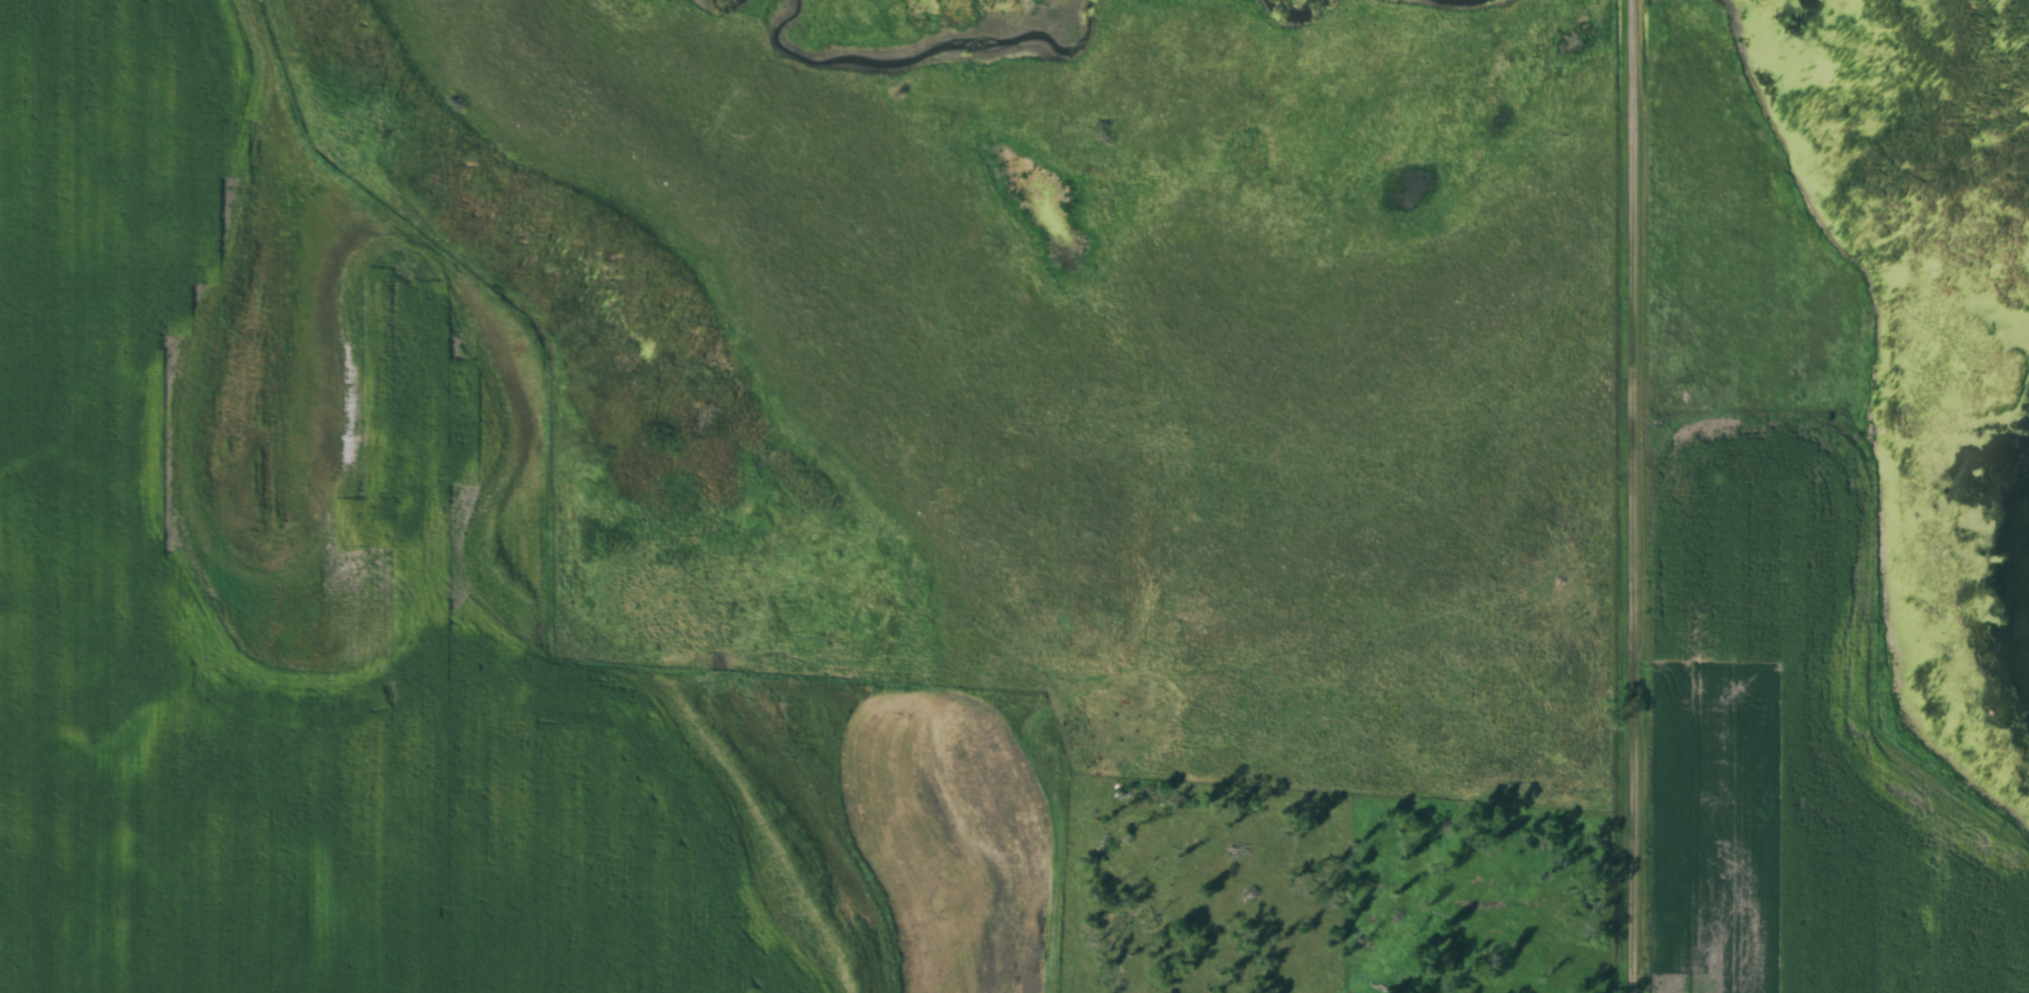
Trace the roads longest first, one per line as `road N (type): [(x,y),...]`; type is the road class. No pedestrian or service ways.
road 1 (residential): [(1633,992),(1634,0)]

